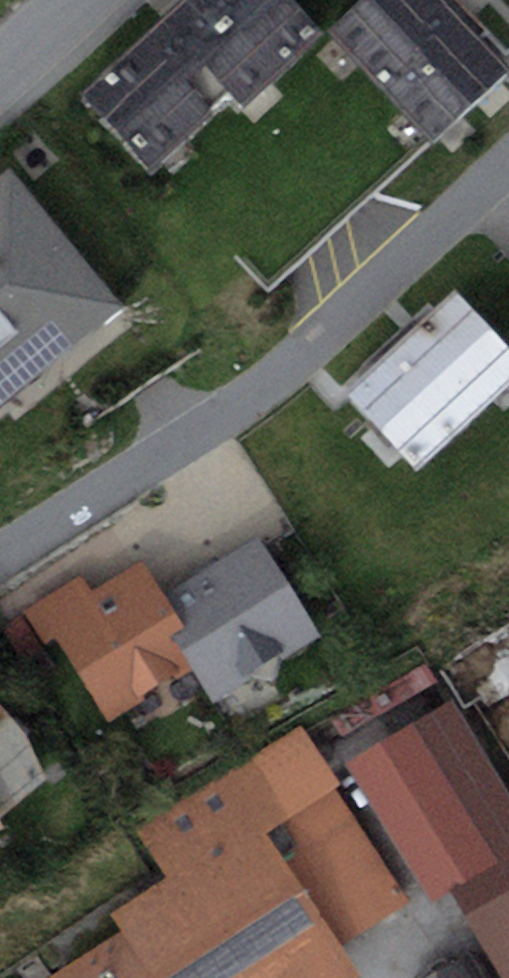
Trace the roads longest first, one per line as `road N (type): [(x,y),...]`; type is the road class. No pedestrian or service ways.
road 1 (residential): [(0,558),(273,379),(508,163)]

